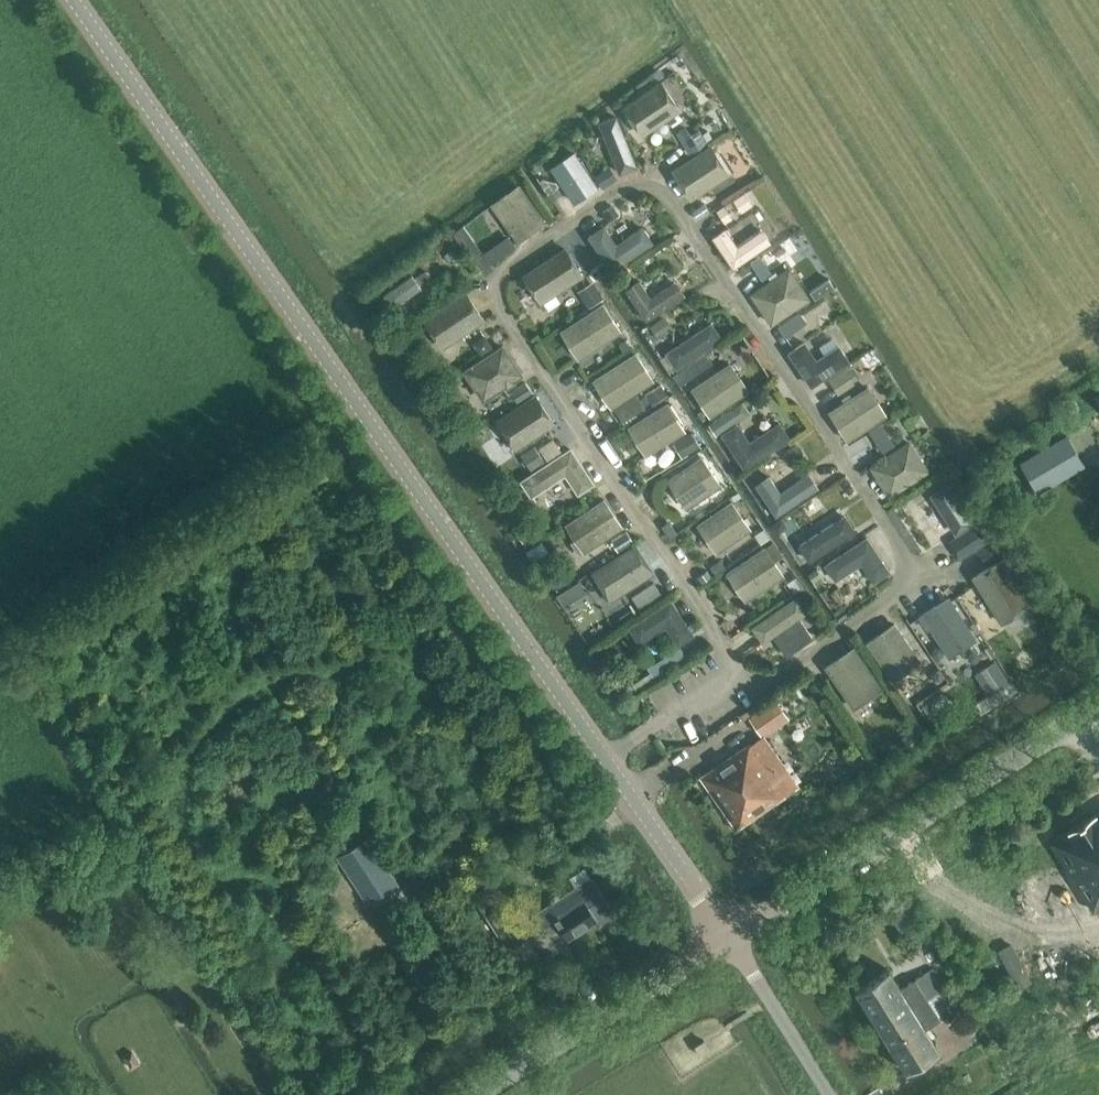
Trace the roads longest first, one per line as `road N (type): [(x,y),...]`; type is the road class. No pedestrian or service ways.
road 1 (tertiary): [(76,0),(628,788)]
road 2 (residential): [(749,692),(905,591),(904,555),(678,206),(652,188),(611,198)]
road 3 (residential): [(611,198),(501,277),(506,319),(749,692)]
road 4 (tertiary): [(731,938),(1098,708)]
road 5 (tertiary): [(479,1094),(731,938)]
road 6 (unclassified): [(829,1094),(731,938)]
road 7 (tertiary): [(628,788),(731,938)]
road 8 (residential): [(628,788),(749,692)]

